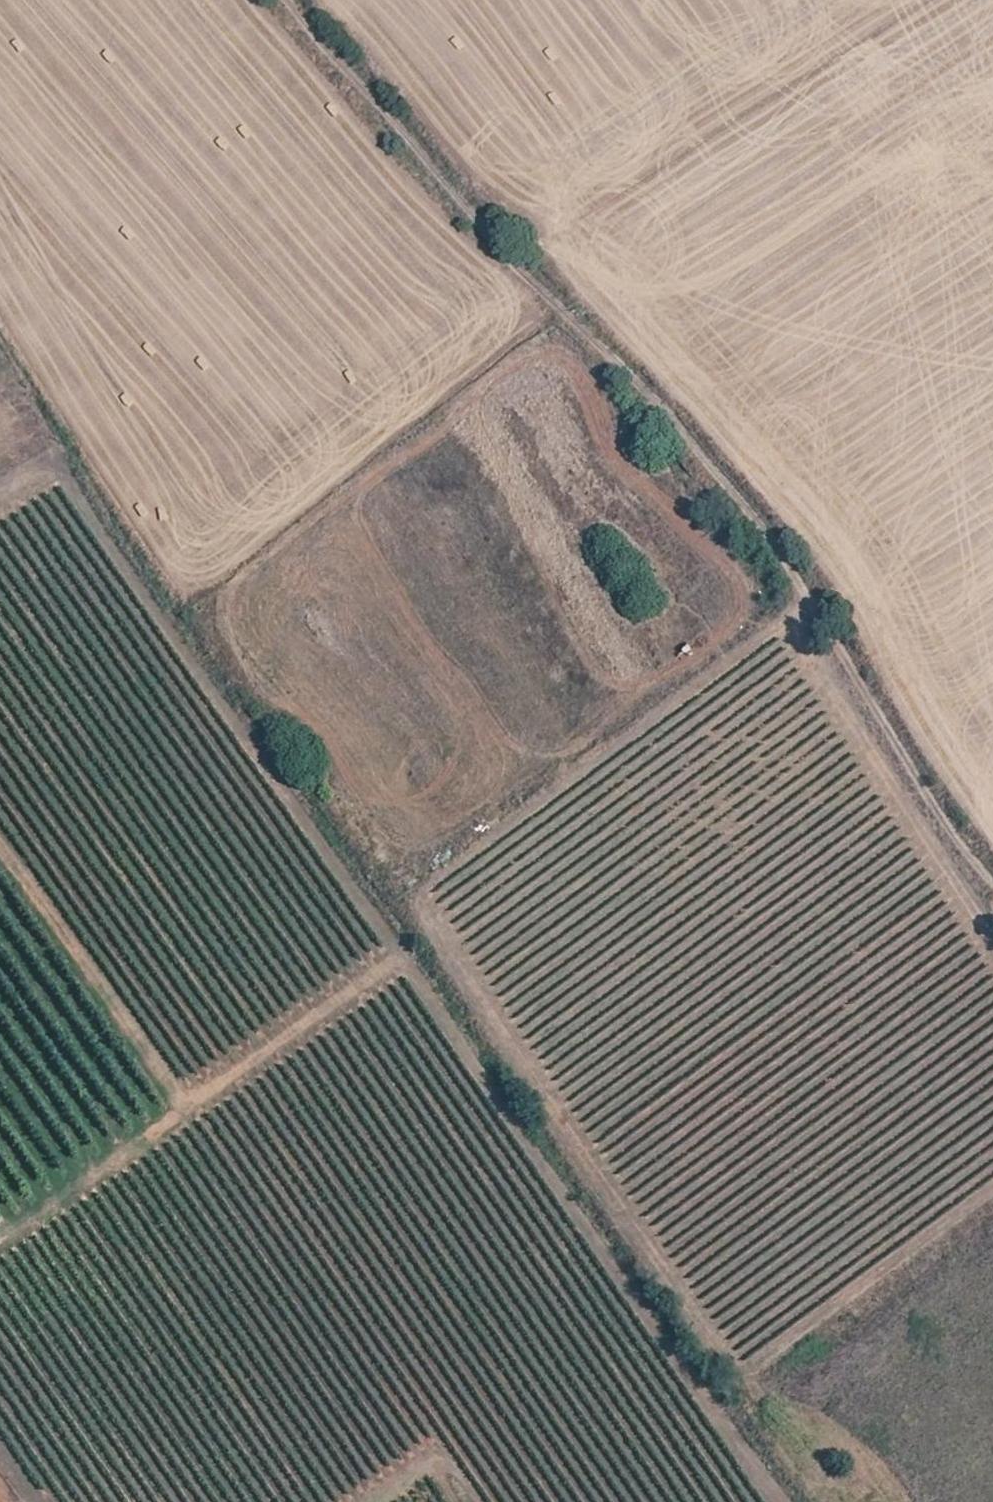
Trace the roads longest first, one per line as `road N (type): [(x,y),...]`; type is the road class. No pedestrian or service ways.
road 1 (track): [(992,883),(728,486),(289,0)]

